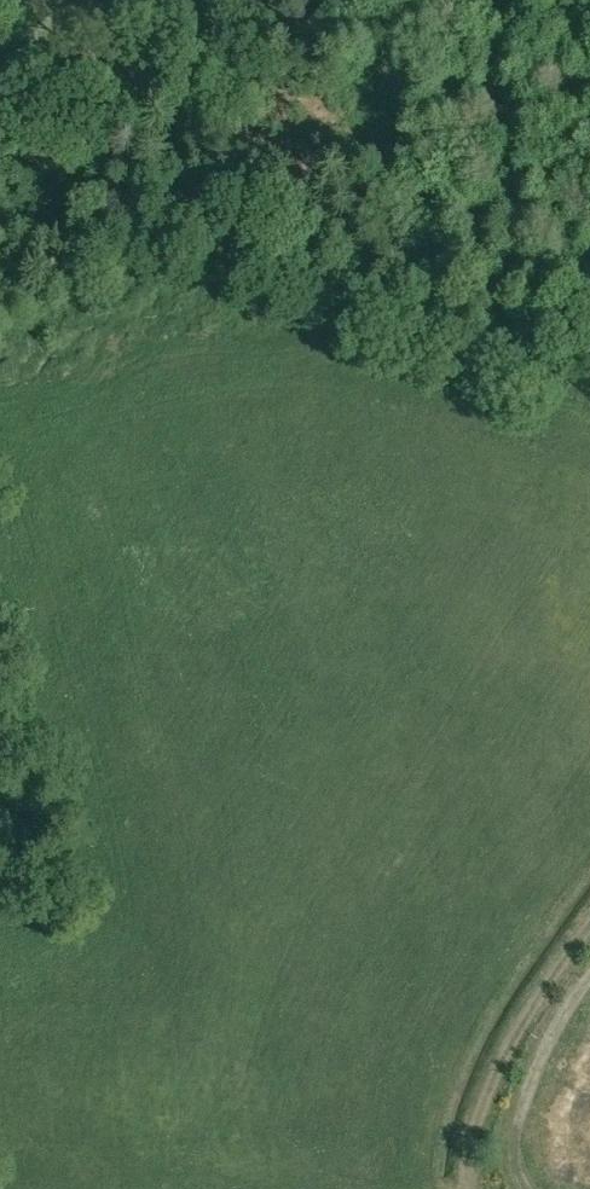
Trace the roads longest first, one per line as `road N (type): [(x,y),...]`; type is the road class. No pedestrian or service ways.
road 1 (unclassified): [(589,386),(0,154)]
road 2 (track): [(479,1188),(490,1101),(589,933)]

